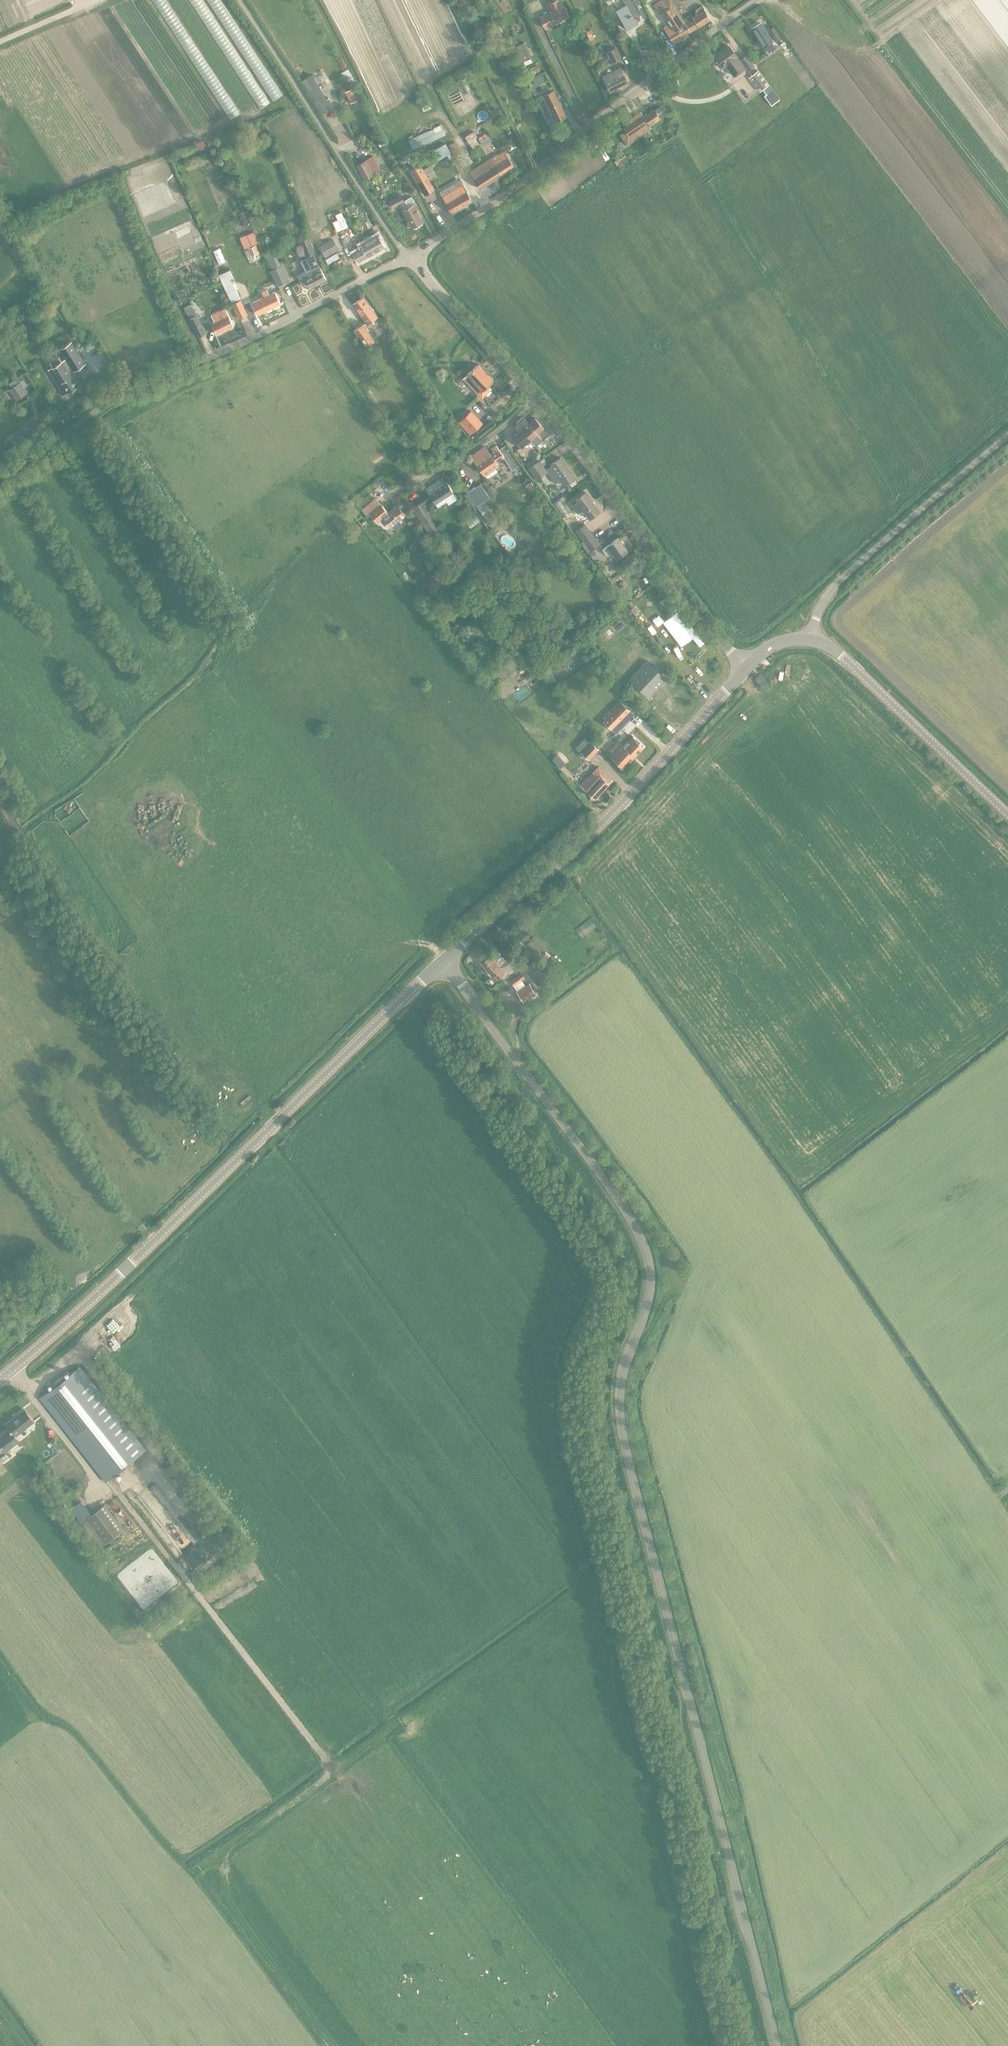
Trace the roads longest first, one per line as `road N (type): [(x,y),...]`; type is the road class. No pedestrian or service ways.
road 1 (unclassified): [(776,2045),(621,1435),(618,1378),(648,1297),(644,1254),(618,1200),(444,959)]
road 2 (tertiary): [(0,1378),(126,1268),(444,959)]
road 3 (unclassified): [(0,474),(138,385),(253,338),(408,257)]
road 4 (unclassified): [(408,257),(492,204),(756,0)]
road 5 (tertiary): [(444,959),(581,843),(746,668)]
road 6 (unclassified): [(746,668),(535,398)]
road 7 (unclassified): [(408,257),(240,0)]
road 8 (unclassified): [(810,639),(835,585),(1007,436)]
road 9 (tertiary): [(1007,813),(841,654),(810,639)]
road 10 (track): [(622,1359),(648,1332),(681,1274),(618,1200)]
road 11 (unclassified): [(535,398),(408,257)]
road 12 (unclassified): [(390,491),(535,398)]
road 13 (track): [(753,1817),(730,1801),(711,1730),(687,1698)]

